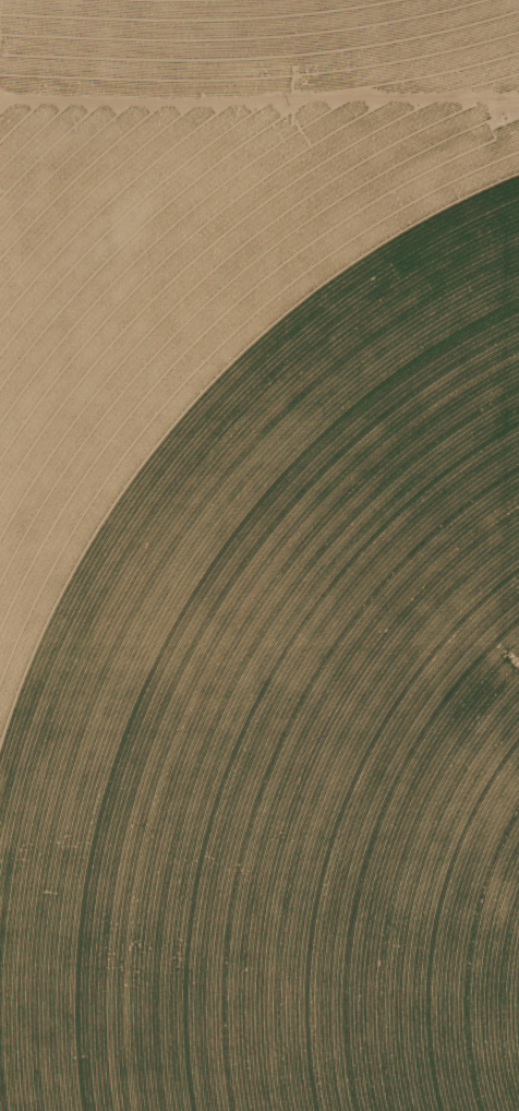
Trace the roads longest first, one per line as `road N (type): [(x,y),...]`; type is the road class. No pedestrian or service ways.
road 1 (residential): [(518,126),(0,127)]

